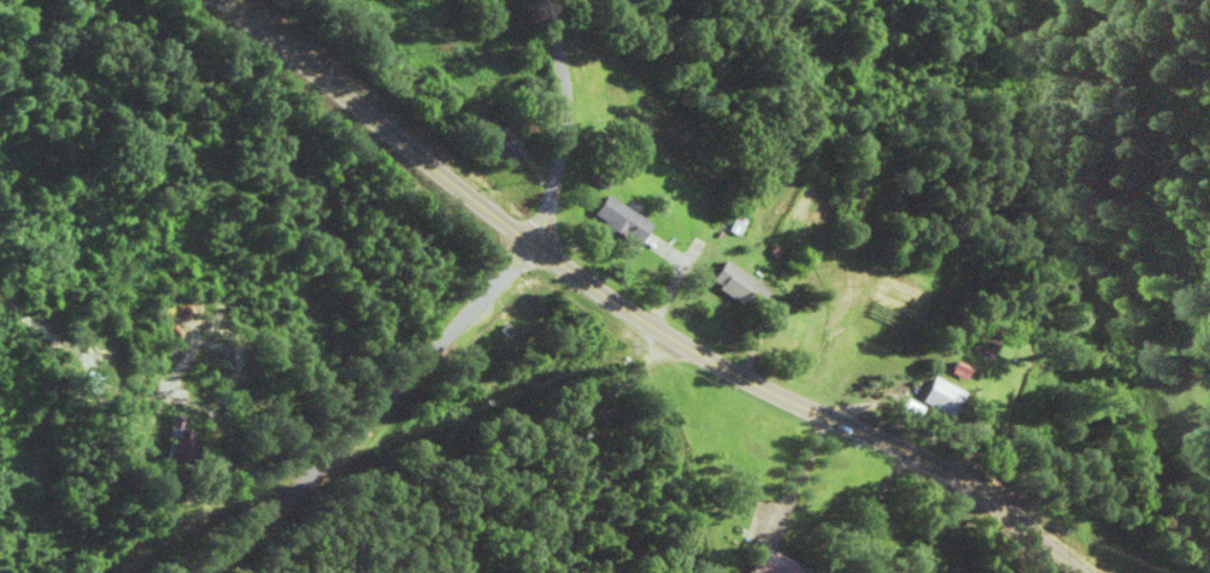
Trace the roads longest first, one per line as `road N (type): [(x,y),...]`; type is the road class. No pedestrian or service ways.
road 1 (secondary): [(1103,572),(664,321),(540,232),(254,0)]
road 2 (residential): [(195,572),(540,232),(578,106),(575,40),(562,0)]

